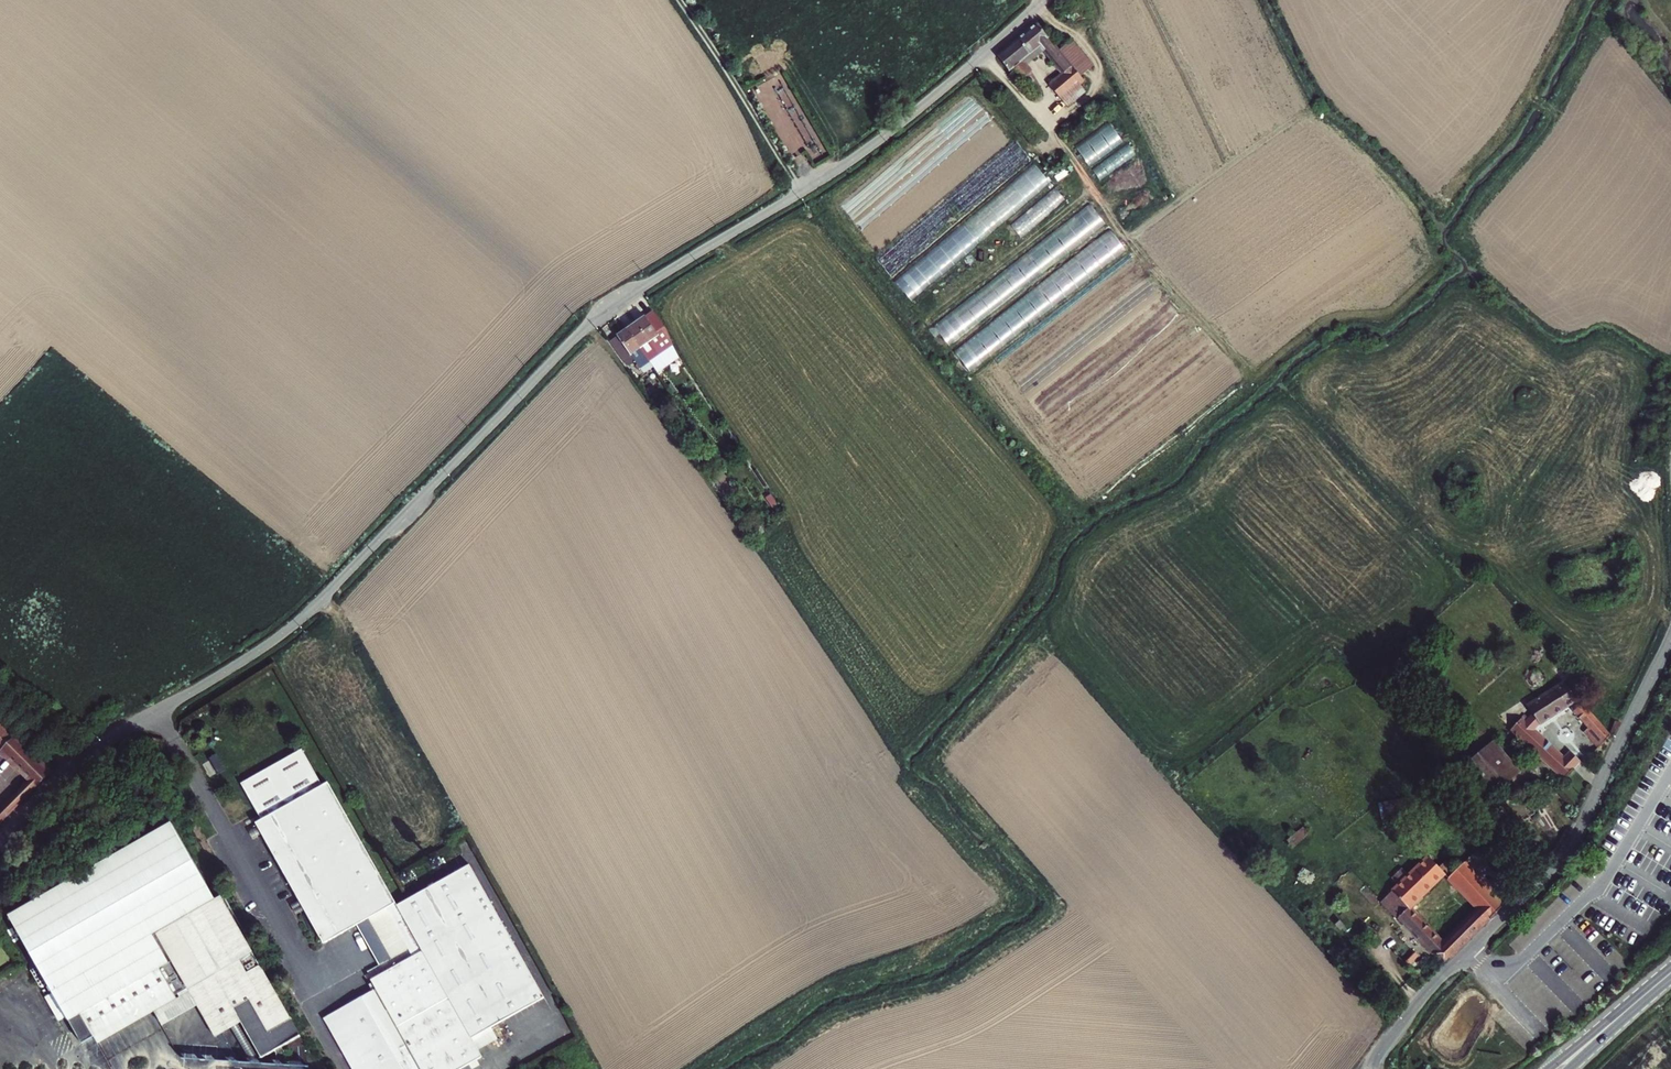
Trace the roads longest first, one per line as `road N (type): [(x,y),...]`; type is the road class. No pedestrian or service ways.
road 1 (unclassified): [(802,194),(623,300),(575,339),(311,610),(268,645),(124,728),(0,845)]
road 2 (residential): [(1375,1055),(1566,849),(1670,637)]
road 3 (unclassified): [(1045,0),(852,164),(802,194)]
road 4 (unclassified): [(802,194),(680,0)]
road 5 (secondary): [(1650,989),(1549,1068)]

